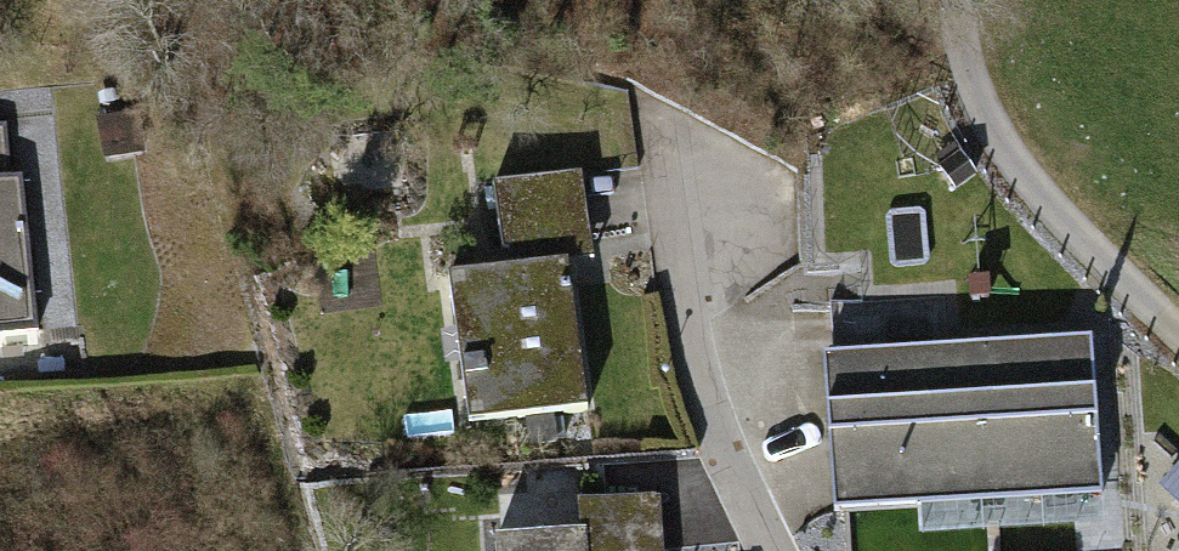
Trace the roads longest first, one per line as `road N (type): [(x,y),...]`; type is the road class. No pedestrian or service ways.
road 1 (track): [(956,0),(962,56),(1000,139),(1053,208),(1178,333)]
road 2 (residential): [(765,550),(711,425),(683,327),(660,182)]

